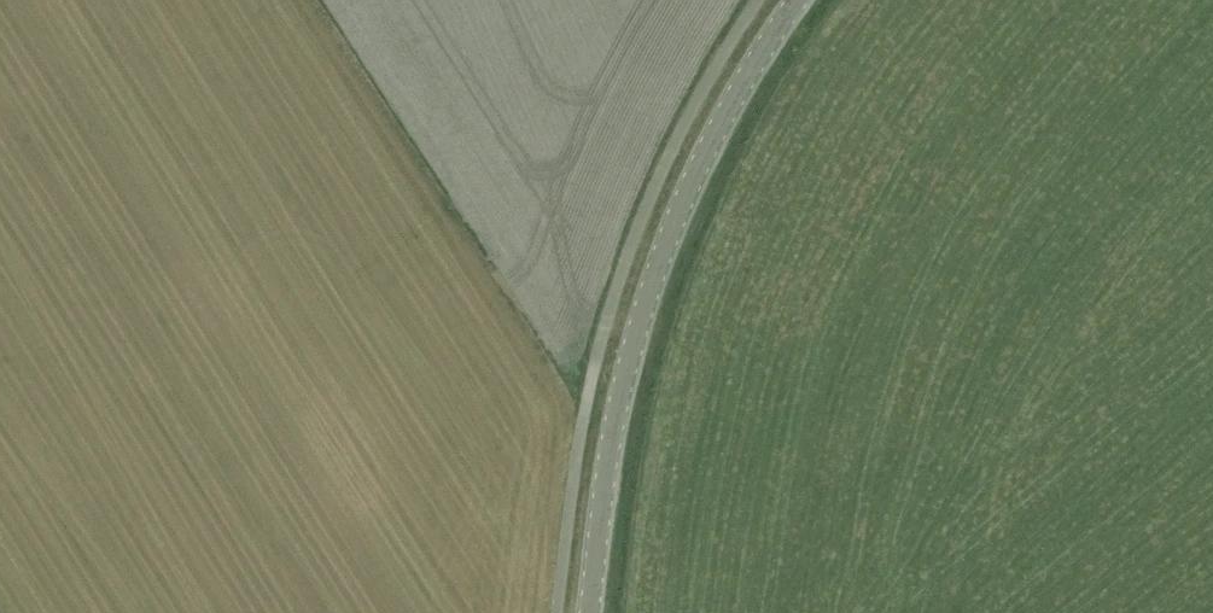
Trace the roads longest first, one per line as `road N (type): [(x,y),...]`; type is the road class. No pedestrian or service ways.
road 1 (tertiary): [(591,612),(640,324),(719,131),(804,0)]

